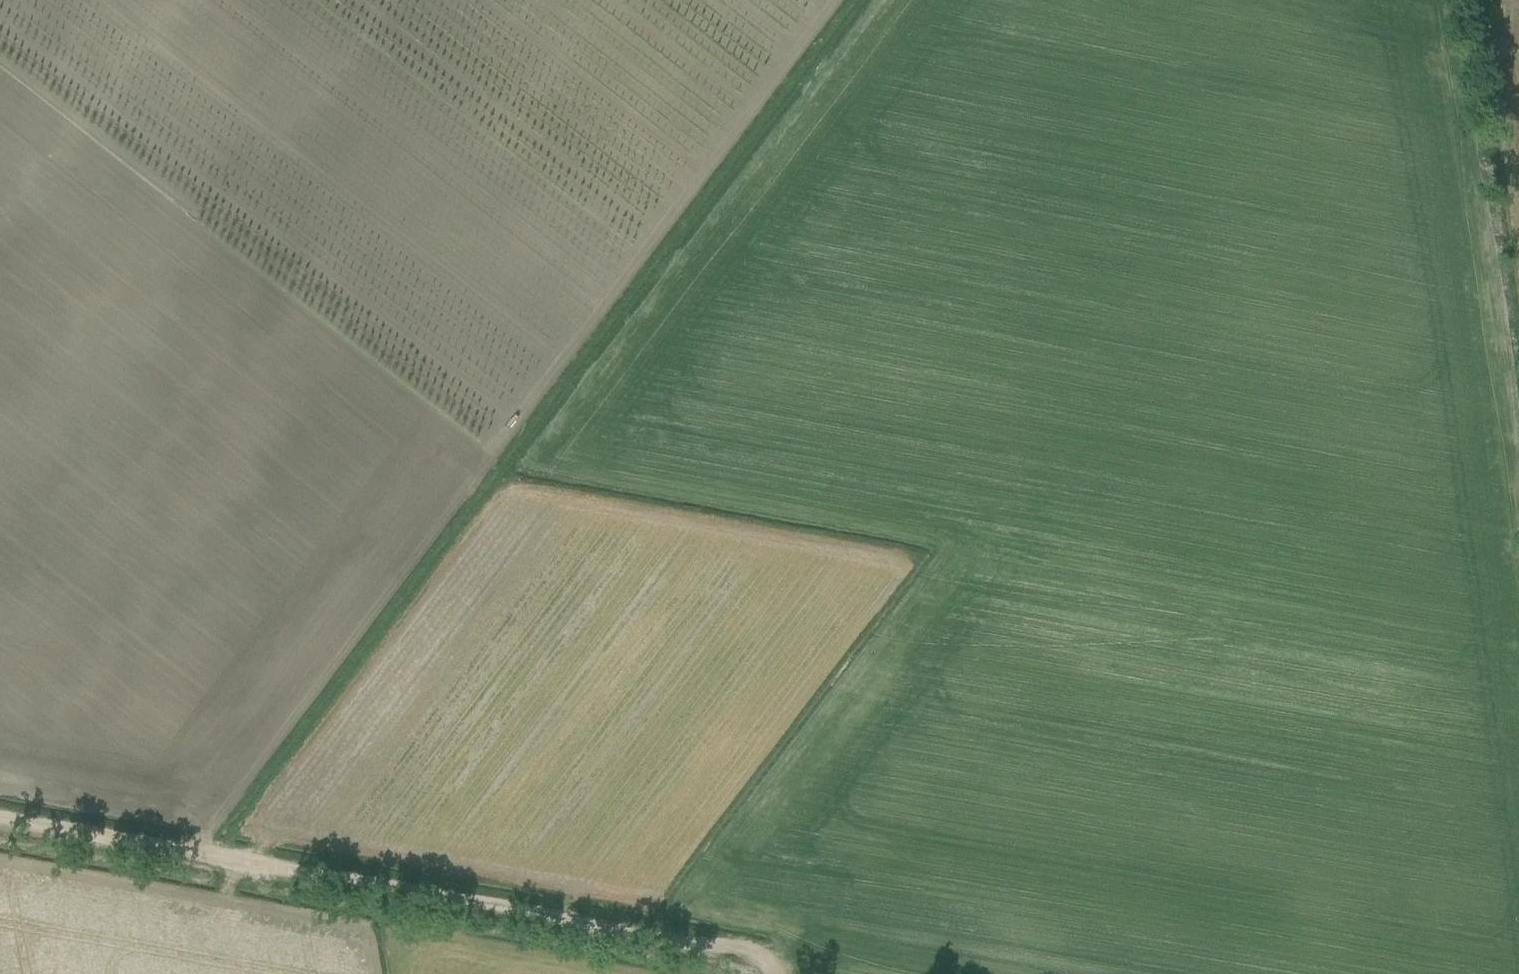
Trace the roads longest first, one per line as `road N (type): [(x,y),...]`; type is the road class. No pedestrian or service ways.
road 1 (track): [(0,825),(736,952),(767,973)]

